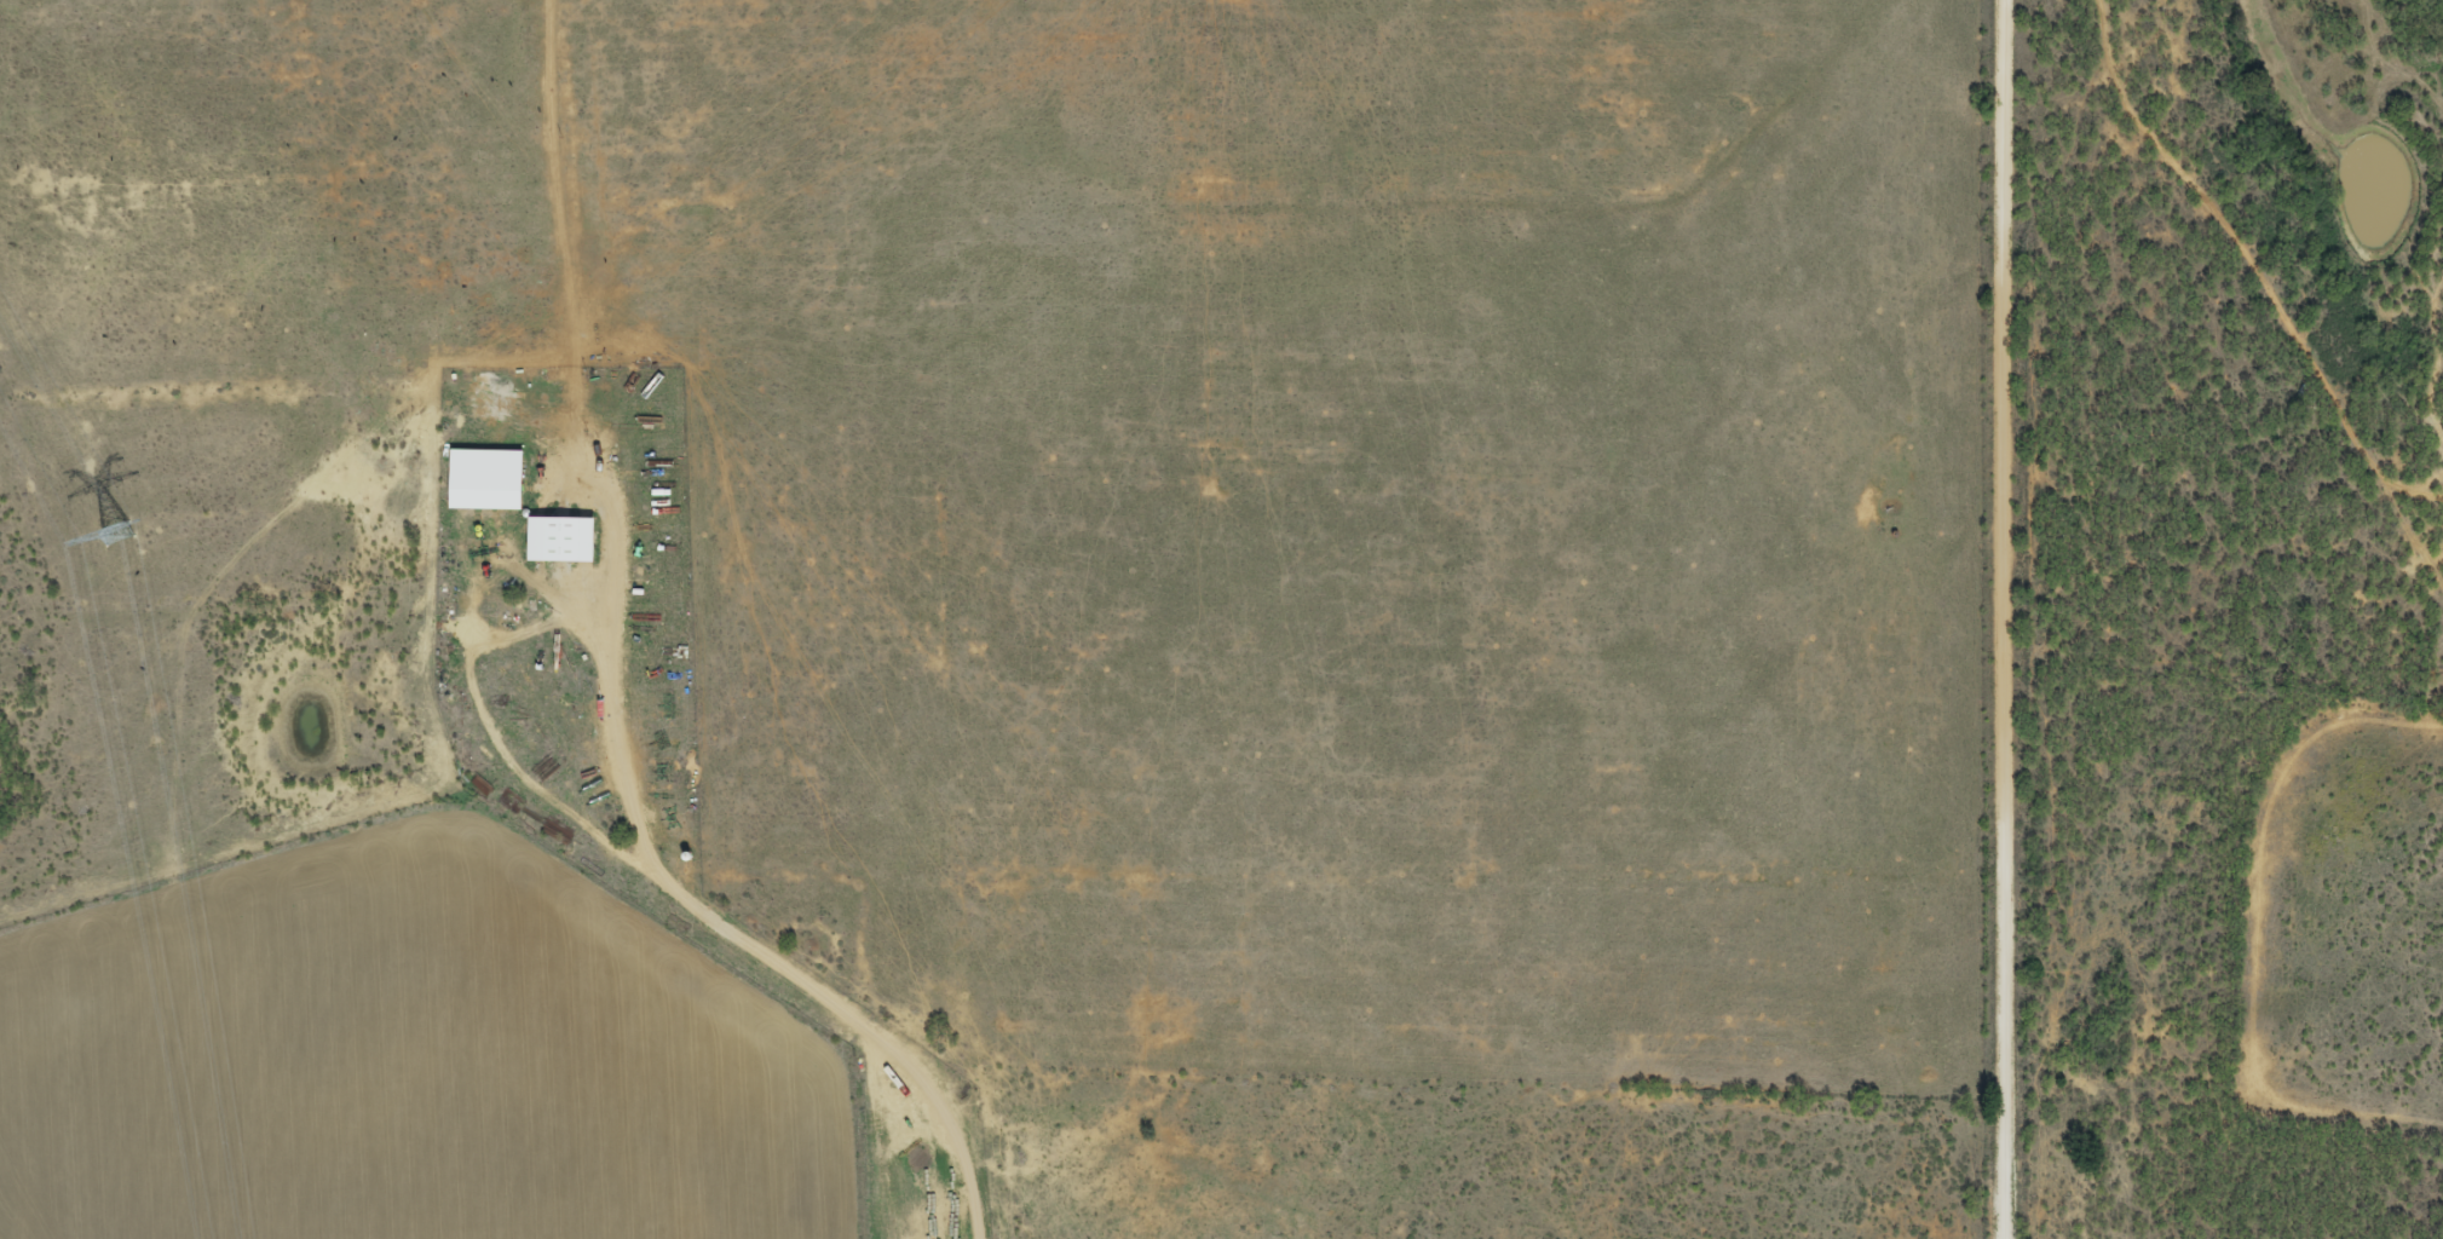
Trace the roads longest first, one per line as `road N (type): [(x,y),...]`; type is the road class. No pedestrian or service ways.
road 1 (residential): [(1998,0),(2033,1238)]
road 2 (residential): [(983,1238),(941,1097),(871,1025),(664,887),(607,736),(597,599)]
road 3 (residential): [(1975,1238),(1953,1143),(1840,1066),(1717,1039)]

